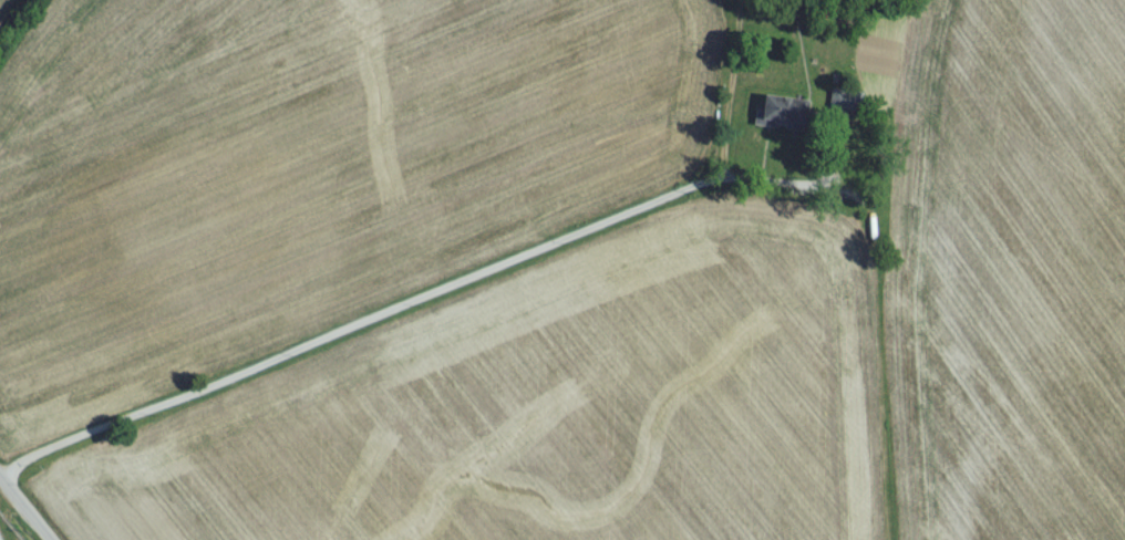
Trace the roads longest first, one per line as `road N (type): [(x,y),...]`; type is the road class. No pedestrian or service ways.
road 1 (residential): [(896,539),(866,225),(826,198),(774,189),(698,190),(50,453),(0,485)]

